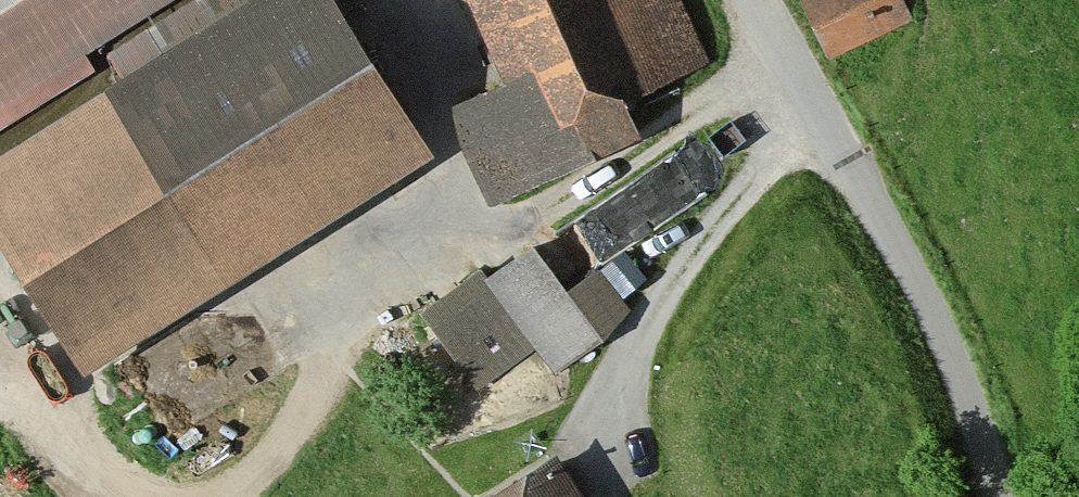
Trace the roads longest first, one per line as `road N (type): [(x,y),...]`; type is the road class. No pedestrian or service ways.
road 1 (unclassified): [(758,0),(977,399),(1004,496)]

